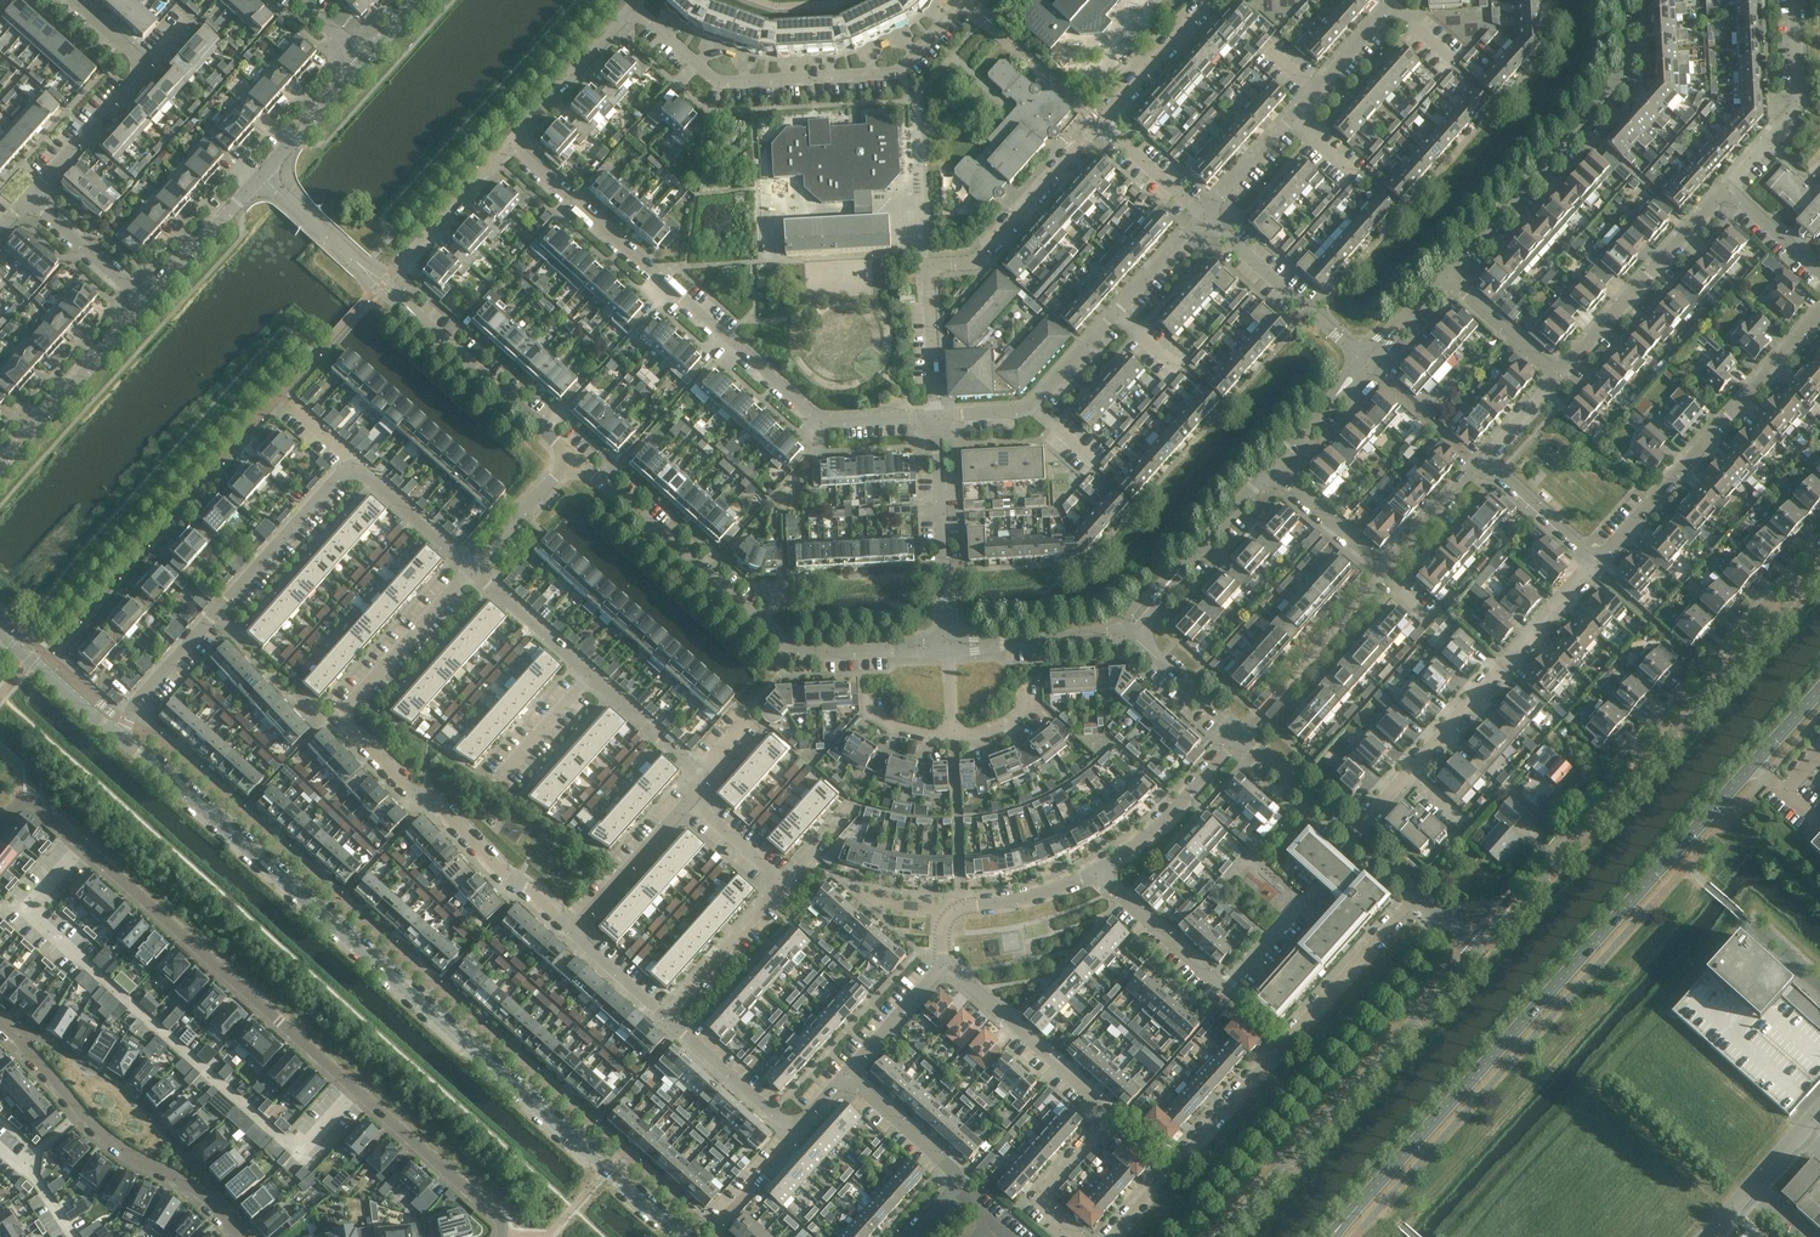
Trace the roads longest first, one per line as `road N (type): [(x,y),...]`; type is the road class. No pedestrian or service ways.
road 1 (tertiary): [(682,1236),(111,732)]
road 2 (tertiary): [(1338,1228),(1819,691)]
road 3 (residential): [(510,143),(822,419),(939,416)]
road 4 (residential): [(354,1089),(300,1150),(231,1096),(25,908),(82,846)]
road 5 (unclassified): [(1476,948),(1819,563)]
road 6 (residential): [(572,931),(347,717),(349,703),(474,567)]
road 7 (residential): [(1417,894),(1112,1236)]
road 8 (residential): [(950,646),(800,652),(570,453)]
road 9 (residential): [(570,453),(264,177)]
road 10 (residential): [(1080,1236),(1036,1198),(1114,1110),(947,961)]
road 11 (residential): [(632,5),(719,81),(899,70),(964,0)]
road 12 (unclassified): [(1220,1236),(1476,948)]
road 13 (residential): [(939,416),(929,263),(976,261),(1099,123)]
road 14 (residential): [(82,846),(354,1089)]
road 15 (residential): [(111,732),(352,467)]
road 16 (residential): [(1622,0),(1626,70),(1445,274)]
road 17 (residential): [(1599,561),(1819,315)]
road 18 (residential): [(1407,778),(1599,561)]
road 19 (residential): [(1302,901),(1224,987),(1112,890),(1100,868)]
road 20 (residential): [(1204,214),(1393,9),(1392,0)]
road 21 (residential): [(28,200),(138,72),(133,51),(76,0)]
road 22 (residential): [(1726,186),(1560,375)]
road 23 (residential): [(950,646),(939,416)]
road 24 (residential): [(910,1236),(957,1173),(848,1071)]
road 25 (residential): [(1368,363),(1204,214)]
road 26 (tertiary): [(0,465),(145,303)]
road 27 (residential): [(1726,186),(1798,107),(1794,0)]
road 28 (residential): [(354,1089),(499,1218),(503,1233)]
road 29 (residential): [(947,961),(946,925),(960,908),(1022,898),(1100,868)]
road 30 (residential): [(82,1112),(130,1153),(199,1193),(239,1236)]
road 31 (residential): [(1100,868),(1166,819),(1243,734)]
road 32 (residential): [(632,5),(510,143)]
road 33 (residential): [(664,1017),(782,882)]
road 34 (residential): [(572,931),(692,799)]
road 35 (residential): [(692,799),(700,770),(590,672)]
road 36 (residential): [(1125,630),(950,646)]
road 37 (tertiary): [(145,303),(264,177)]
road 38 (residential): [(1099,123),(1212,0)]
road 39 (residential): [(510,143),(398,266)]
road 40 (unclassified): [(1819,1113),(1707,1236)]
road 41 (residential): [(791,1124),(664,1017)]
road 42 (residential): [(1272,470),(1161,591)]
road 43 (tertiary): [(264,177),(366,56)]
road 44 (residential): [(352,467),(474,567)]
road 45 (residential): [(1243,734),(1125,630)]
road 46 (residential): [(590,672),(474,567)]
road 47 (residential): [(145,303),(28,200)]
road 48 (residential): [(1285,687),(1387,570)]
road 49 (residential): [(1599,561),(1480,462)]
road 50 (residential): [(1560,375),(1445,274)]
road 51 (residential): [(1387,570),(1272,470)]
road 52 (residential): [(1356,836),(1243,734)]
road 53 (residential): [(474,567),(570,453)]
road 54 (tertiary): [(111,732),(0,633)]
road 55 (residential): [(848,1071),(947,961)]
road 56 (residential): [(1368,363),(1272,470)]
road 57 (residential): [(1387,570),(1480,462)]
road 58 (residential): [(499,777),(590,672)]
road 59 (residential): [(1204,214),(1099,123)]
road 60 (residential): [(713,1229),(788,1145),(791,1124)]
road 61 (residential): [(1117,315),(1204,214)]
road 62 (residential): [(664,1017),(572,931)]
road 63 (residential): [(1819,269),(1726,186)]
road 64 (residential): [(1036,407),(1117,315)]
road 65 (residential): [(782,882),(692,799)]
road 66 (residential): [(0,1024),(82,1112)]

